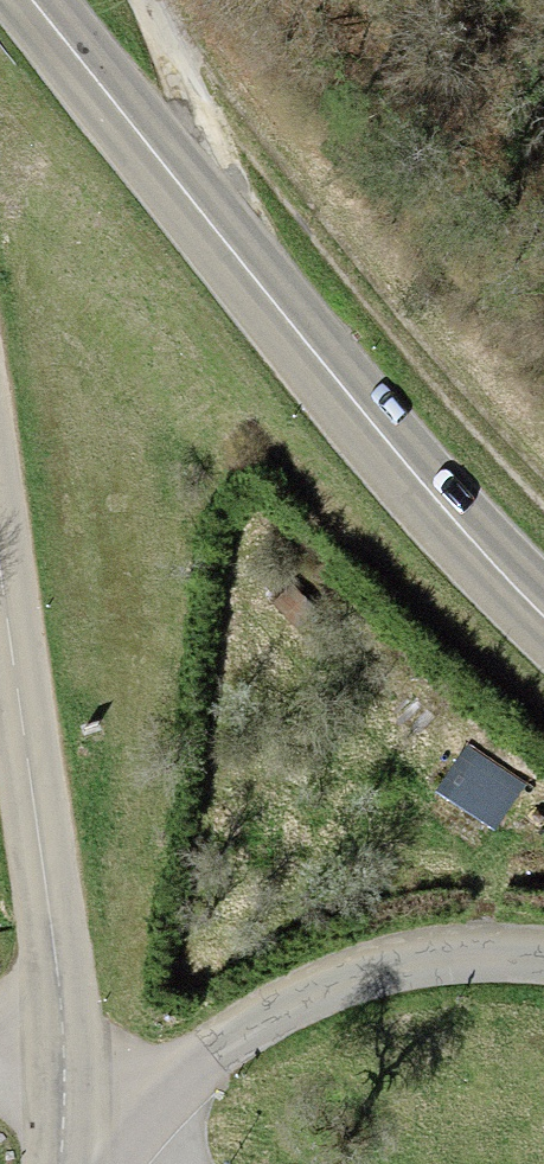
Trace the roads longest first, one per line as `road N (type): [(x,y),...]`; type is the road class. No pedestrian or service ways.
road 1 (secondary): [(543,610),(445,519),(31,0)]
road 2 (track): [(149,0),(325,252),(543,502)]
road 3 (secondary): [(62,1163),(63,1074),(39,841),(0,571)]
road 4 (unclassified): [(78,1163),(229,1040),(349,973),(480,950),(543,955)]

